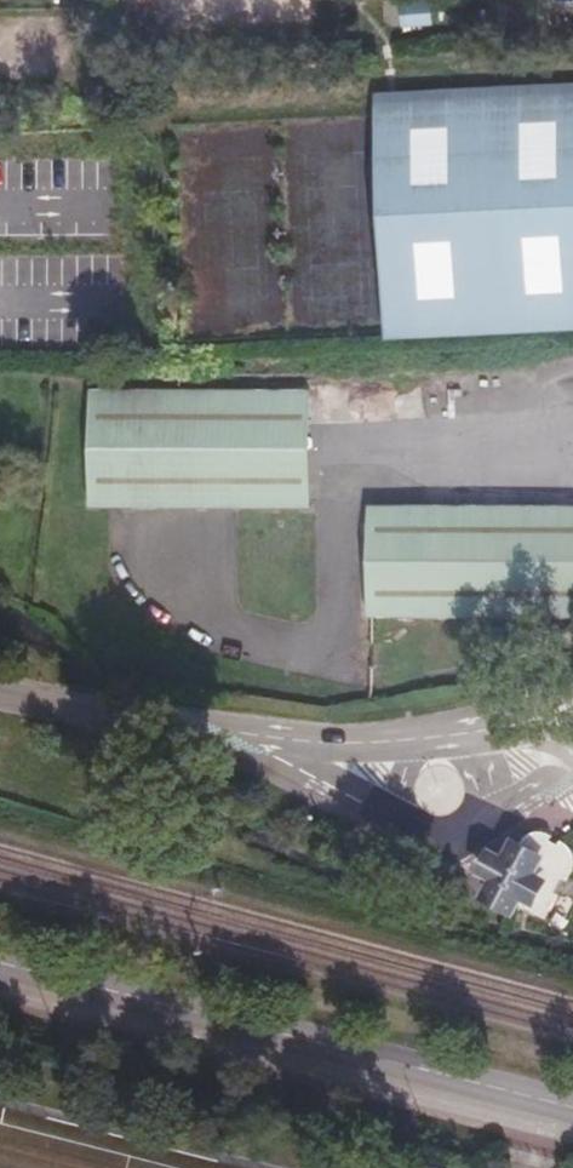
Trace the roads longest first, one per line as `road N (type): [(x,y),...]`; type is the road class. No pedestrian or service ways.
road 1 (tertiary): [(572,1109),(0,962)]

